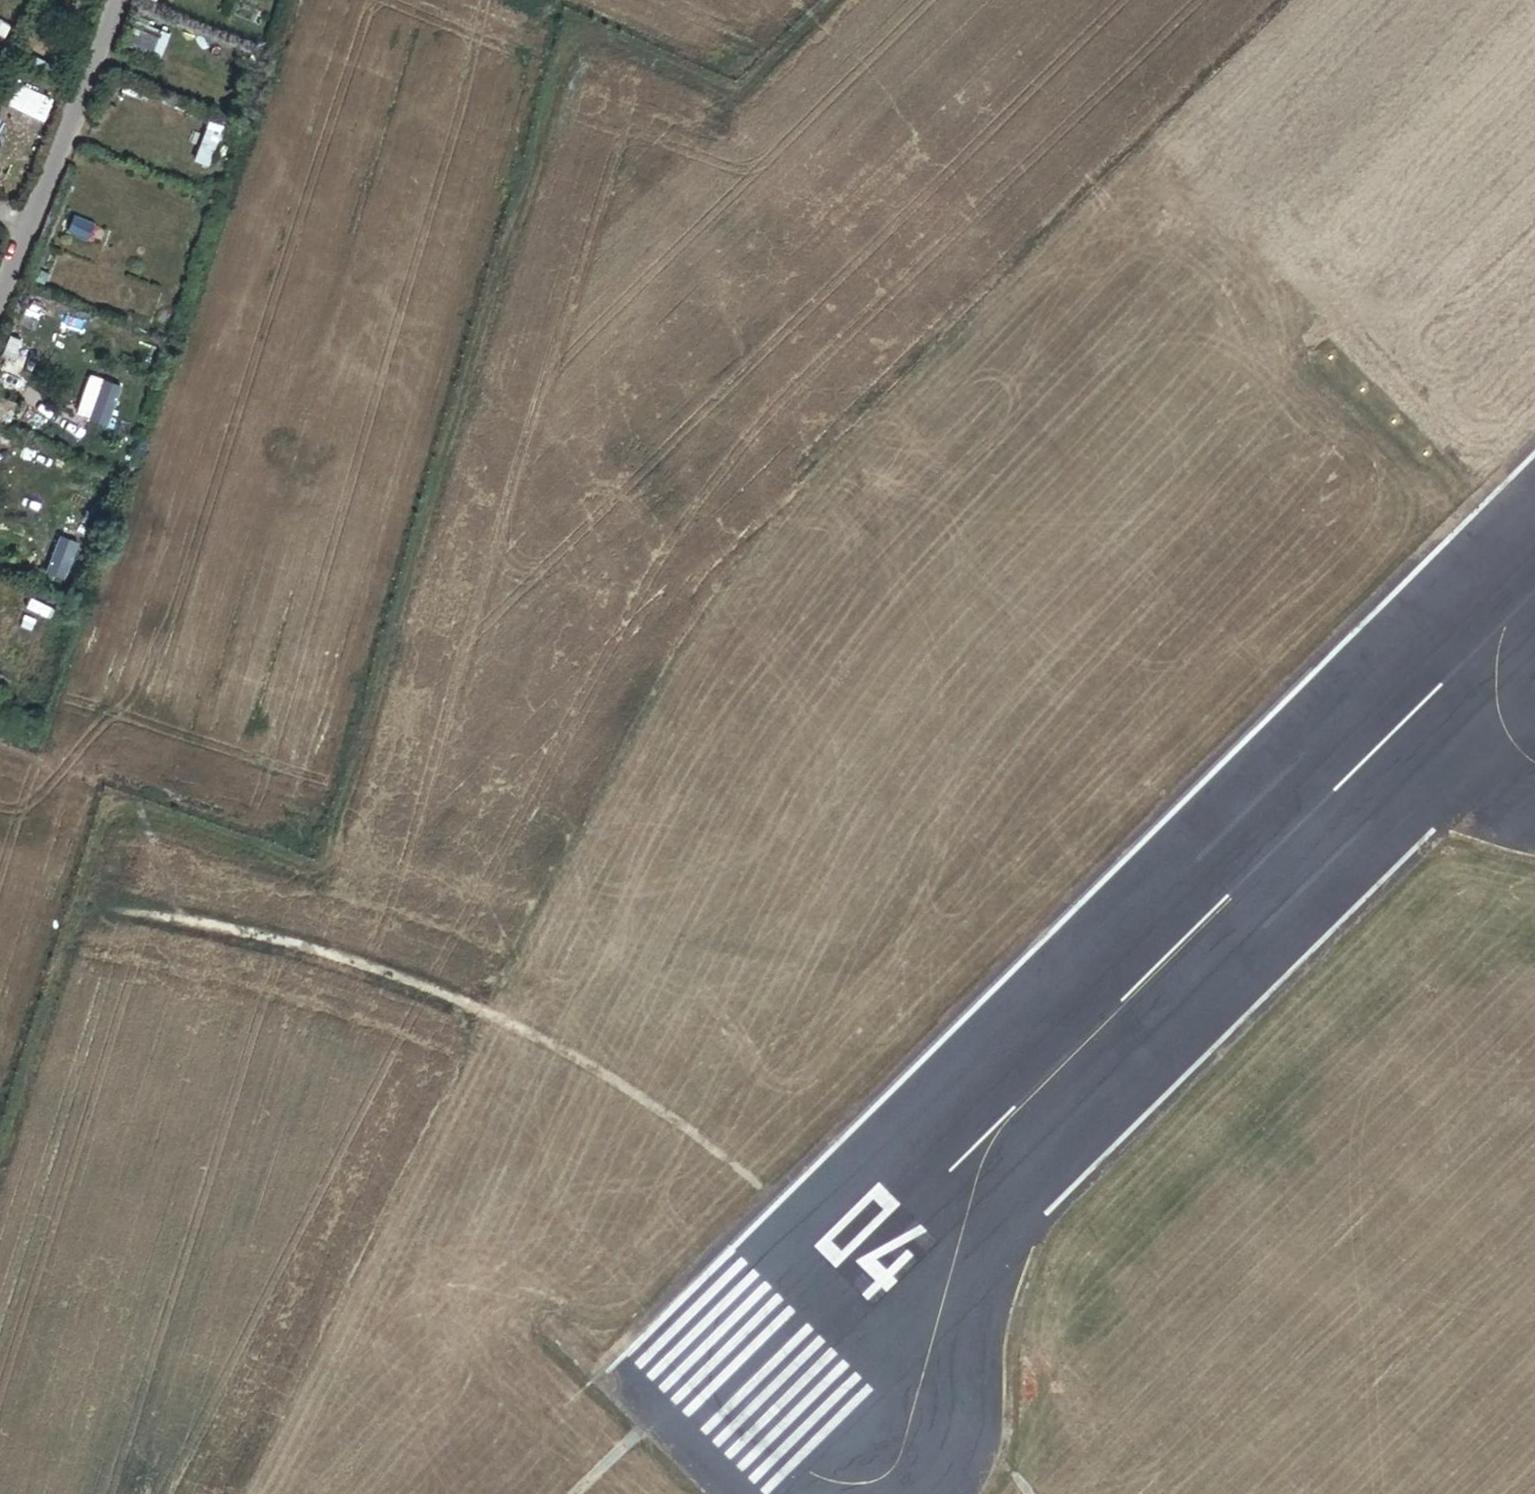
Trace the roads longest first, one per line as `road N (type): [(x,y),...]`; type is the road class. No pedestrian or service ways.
road 1 (unclassified): [(117,0),(0,293)]

